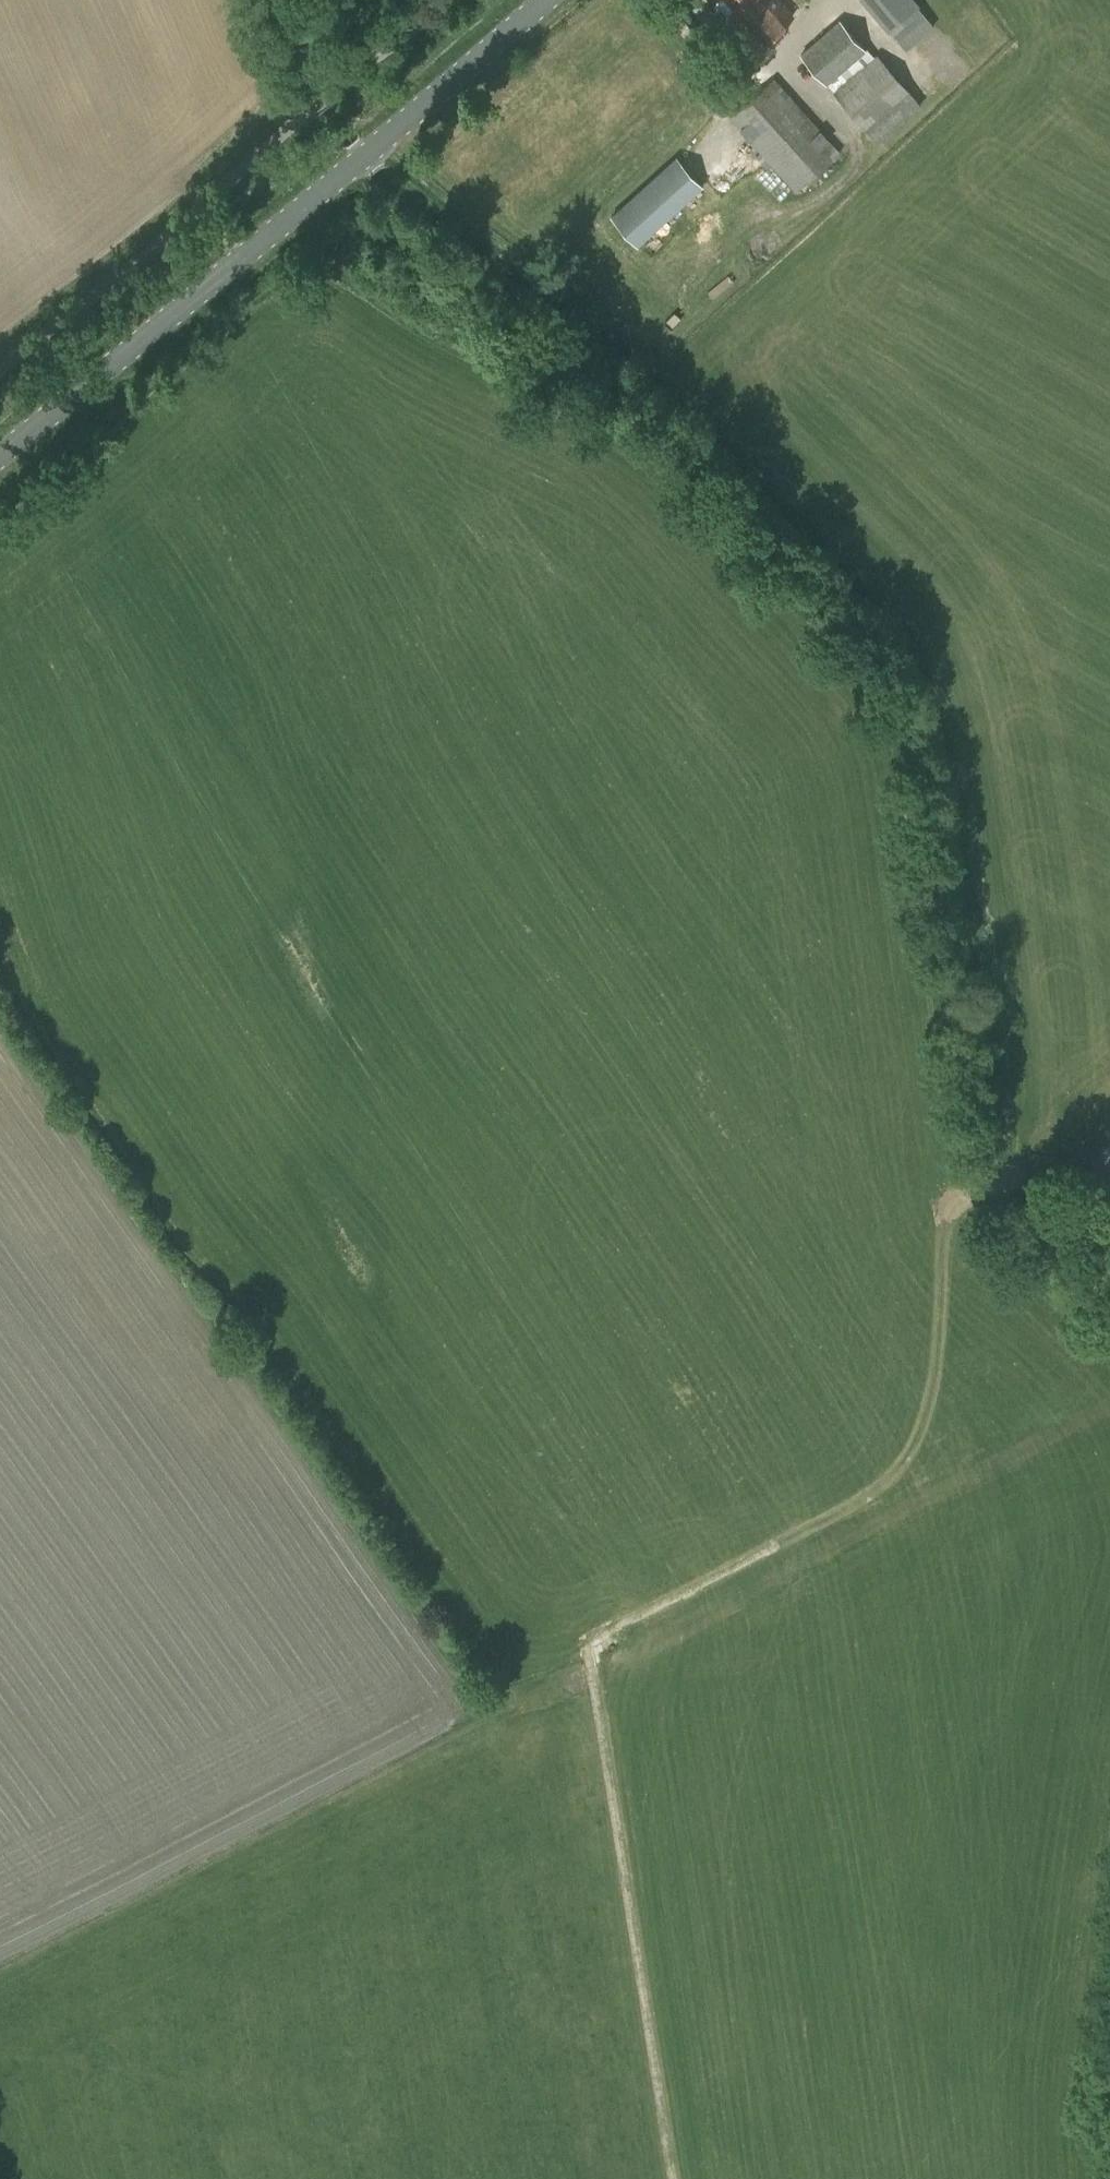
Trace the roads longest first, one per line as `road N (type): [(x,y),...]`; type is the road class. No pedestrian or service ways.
road 1 (secondary): [(0,449),(534,0)]

